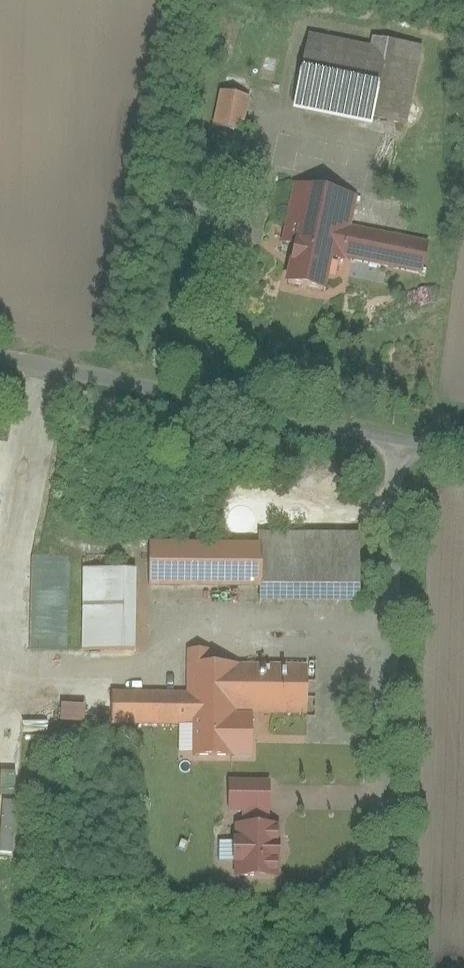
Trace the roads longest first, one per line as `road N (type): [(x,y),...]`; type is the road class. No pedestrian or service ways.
road 1 (unclassified): [(395,441),(389,967)]
road 2 (unclassified): [(395,441),(0,355)]

